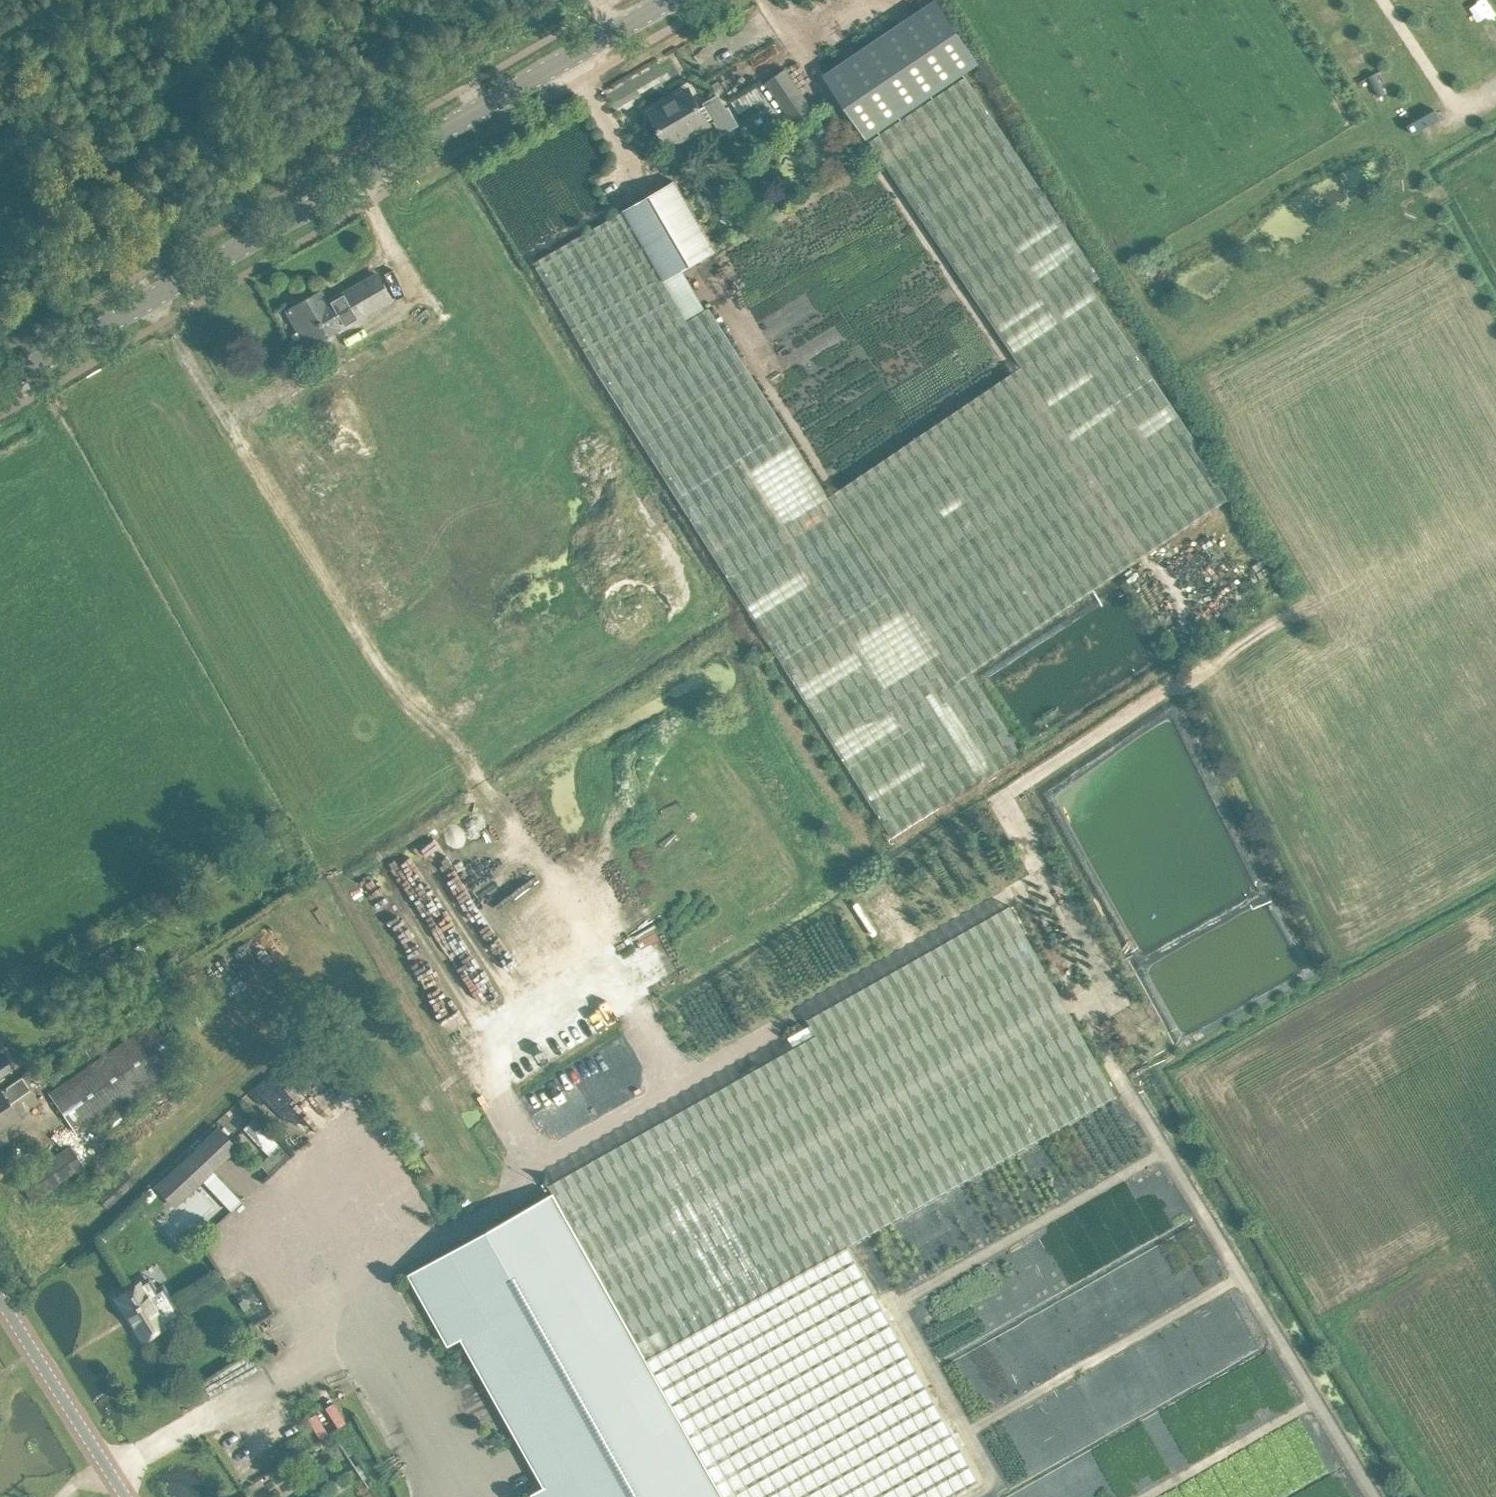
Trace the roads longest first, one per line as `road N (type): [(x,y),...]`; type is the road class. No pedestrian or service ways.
road 1 (tertiary): [(0,386),(661,0)]
road 2 (unclassified): [(127,1496),(0,1294)]
road 3 (track): [(1385,0),(1457,110)]

